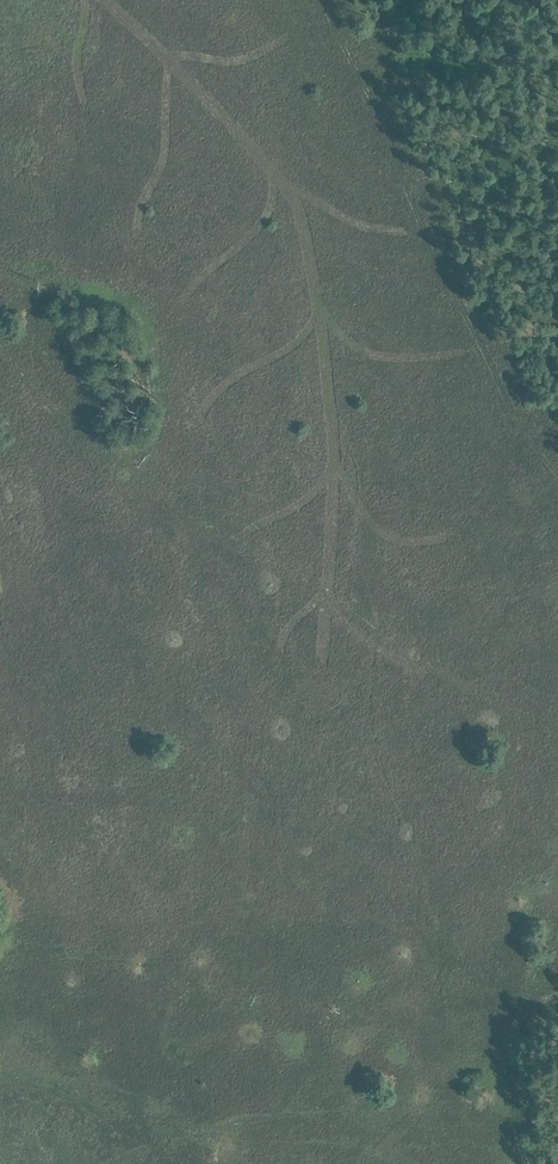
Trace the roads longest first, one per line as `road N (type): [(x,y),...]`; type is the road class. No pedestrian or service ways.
road 1 (track): [(323,0),(504,396),(557,478)]
road 2 (track): [(526,1163),(511,1038),(527,1012),(557,995)]

